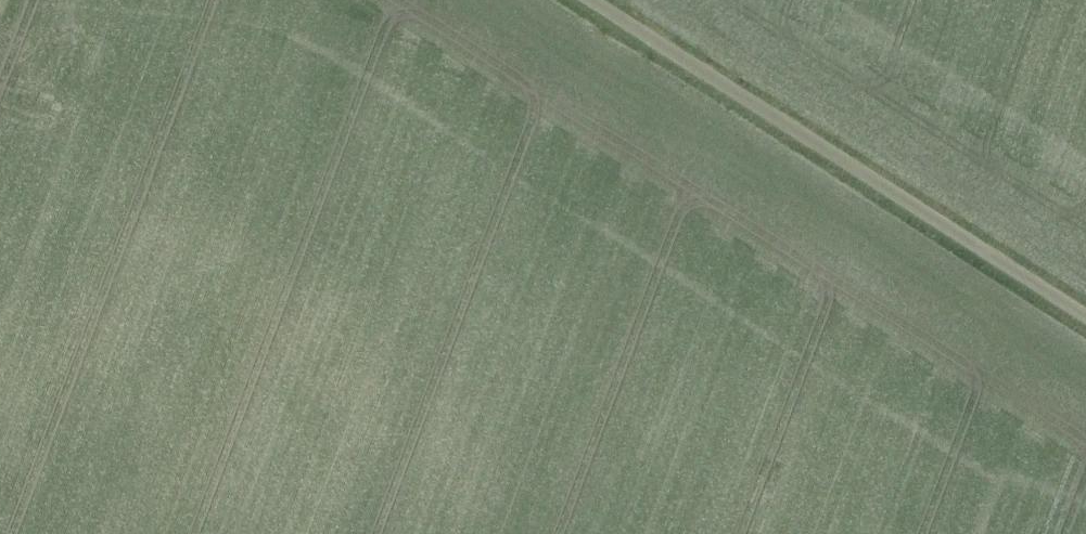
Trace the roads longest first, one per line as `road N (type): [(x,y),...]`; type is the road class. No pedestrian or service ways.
road 1 (unclassified): [(1085,313),(593,0)]

